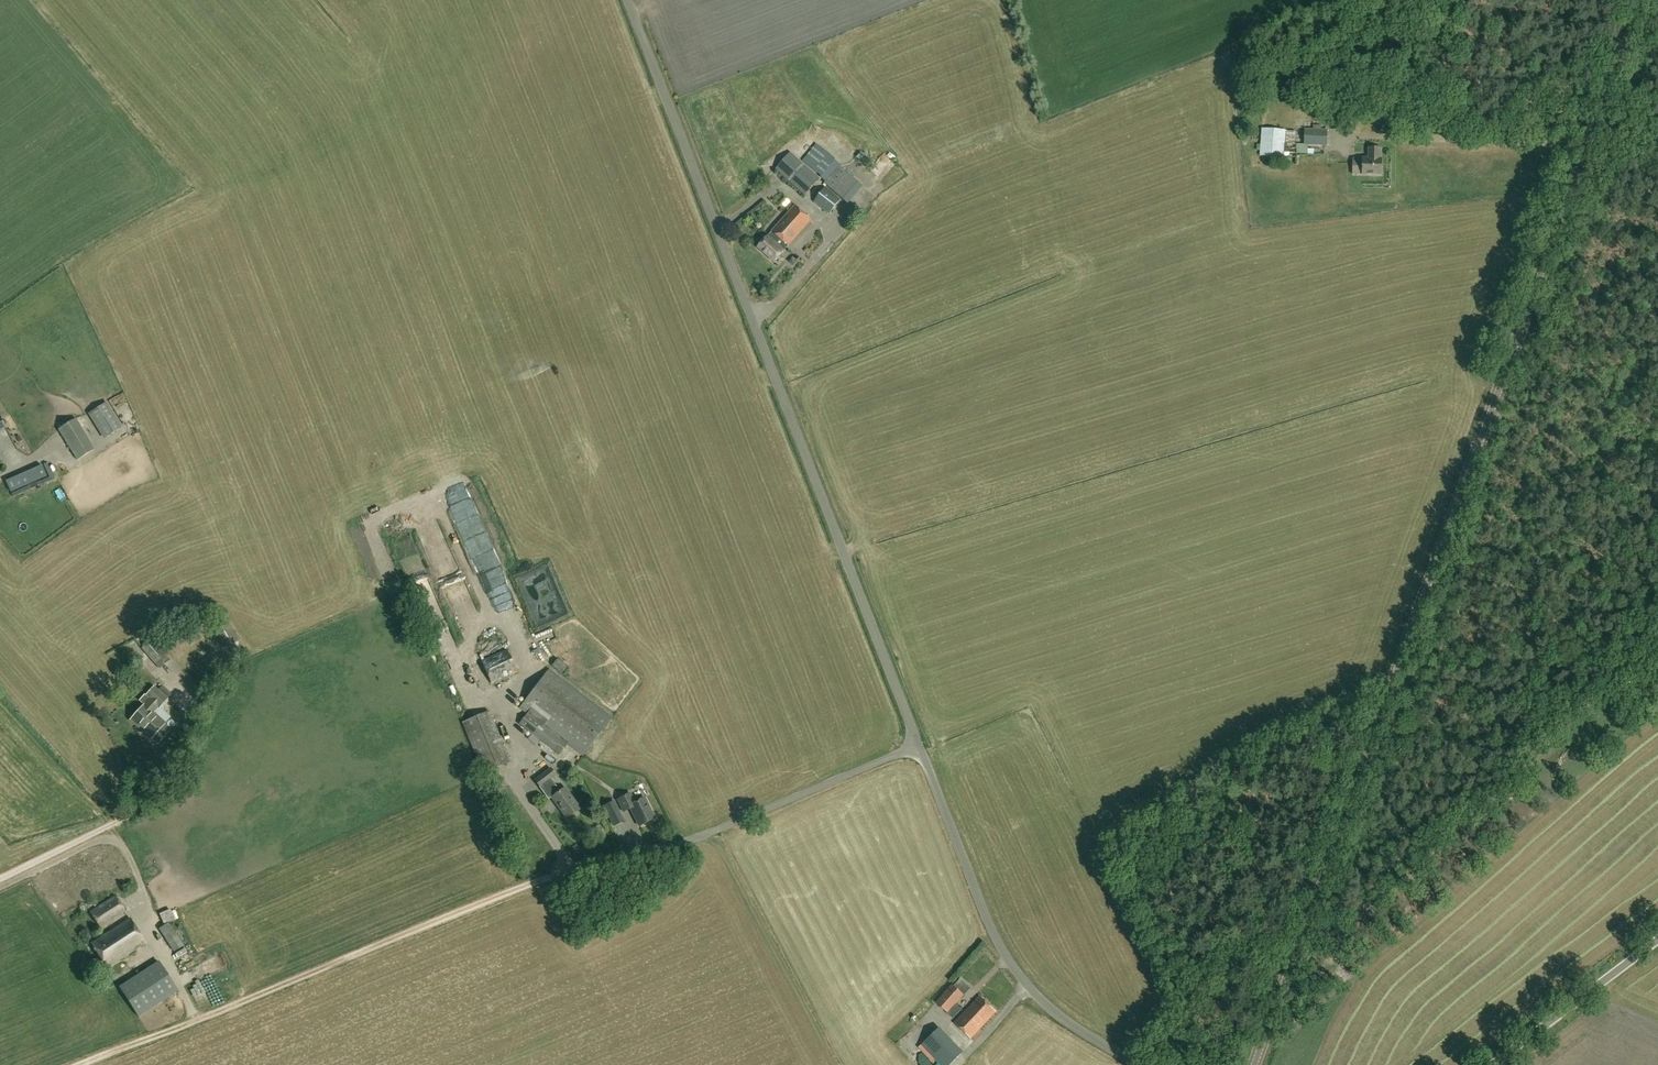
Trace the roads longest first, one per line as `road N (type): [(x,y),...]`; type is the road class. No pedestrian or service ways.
road 1 (tertiary): [(1255,1064),(1644,0)]
road 2 (unclassified): [(919,745),(627,0)]
road 3 (track): [(1657,645),(1497,788),(1429,862),(1373,904),(1323,959),(1288,979)]
road 4 (track): [(78,1064),(541,880)]
road 5 (unclassified): [(541,880),(694,839),(919,745)]
road 6 (unclassified): [(1137,1064),(1053,1011),(1004,955),(919,745)]
road 7 (unclassified): [(1492,1064),(1657,941)]
road 8 (track): [(1657,342),(1487,425)]

